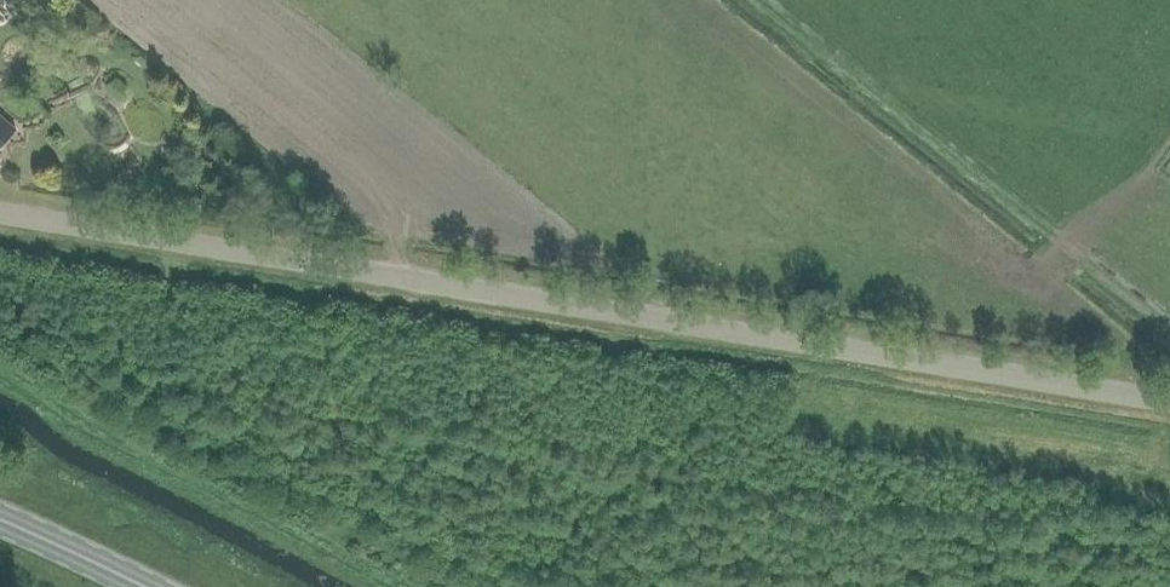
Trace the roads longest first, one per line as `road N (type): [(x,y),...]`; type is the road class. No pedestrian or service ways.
road 1 (residential): [(1169,400),(0,211)]
road 2 (primary): [(145,586),(0,519)]

